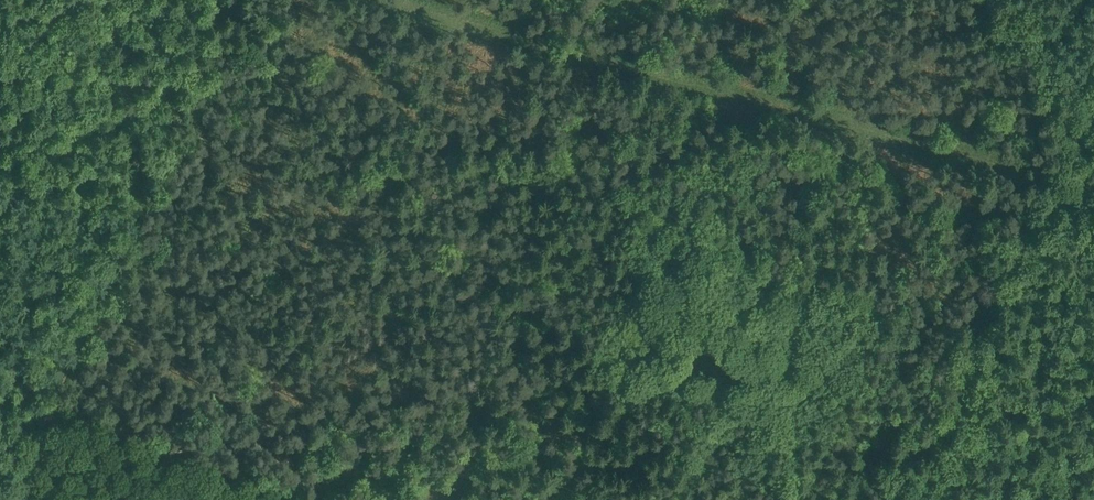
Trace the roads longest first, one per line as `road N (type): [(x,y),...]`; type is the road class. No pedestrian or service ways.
road 1 (track): [(1093,184),(397,0)]
road 2 (track): [(5,499),(208,0)]
road 3 (track): [(902,499),(1093,21)]

